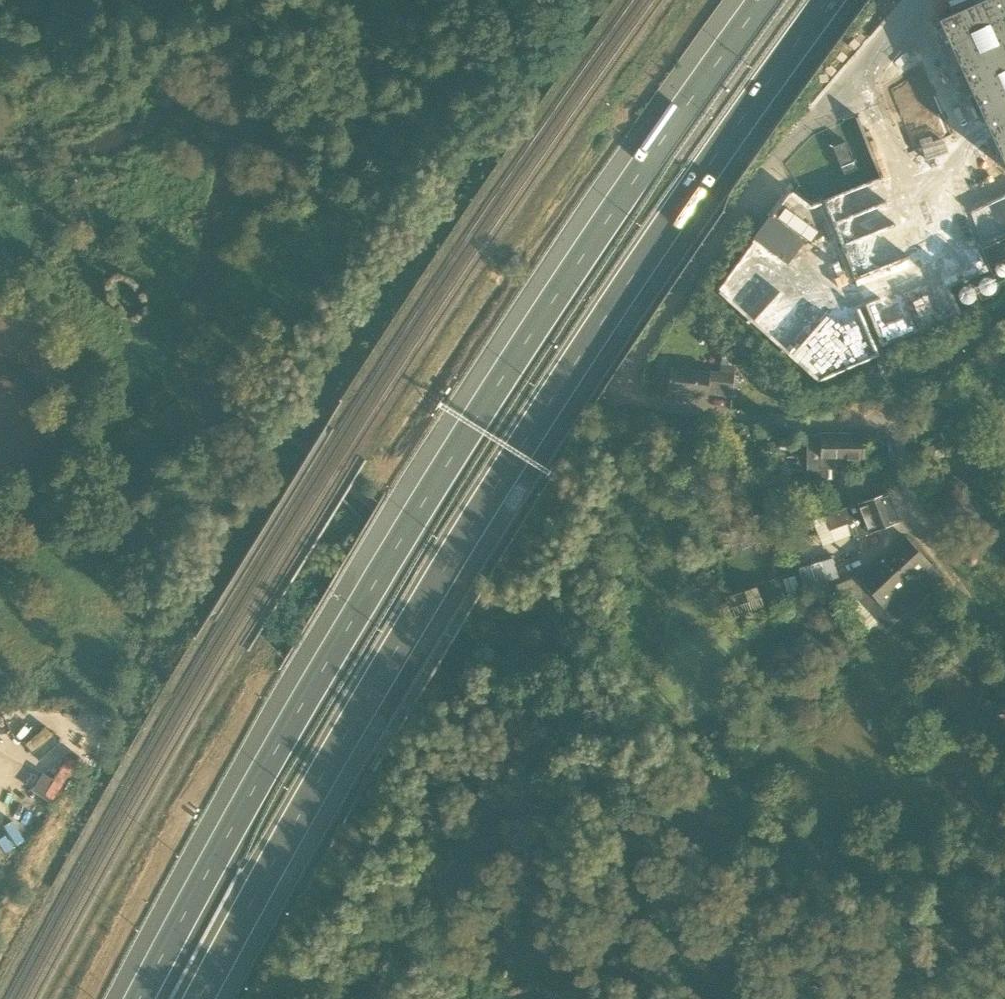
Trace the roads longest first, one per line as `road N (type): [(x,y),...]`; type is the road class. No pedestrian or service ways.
road 1 (motorway): [(202,998),(354,721),(493,490),(826,0)]
road 2 (motorway): [(764,0),(660,141),(407,528),(145,998)]
road 3 (unclassified): [(918,0),(735,212),(617,389)]
road 4 (residential): [(617,389),(728,417),(884,416)]
road 5 (residential): [(884,416),(915,521),(945,562)]
road 6 (residential): [(884,416),(1004,328)]

